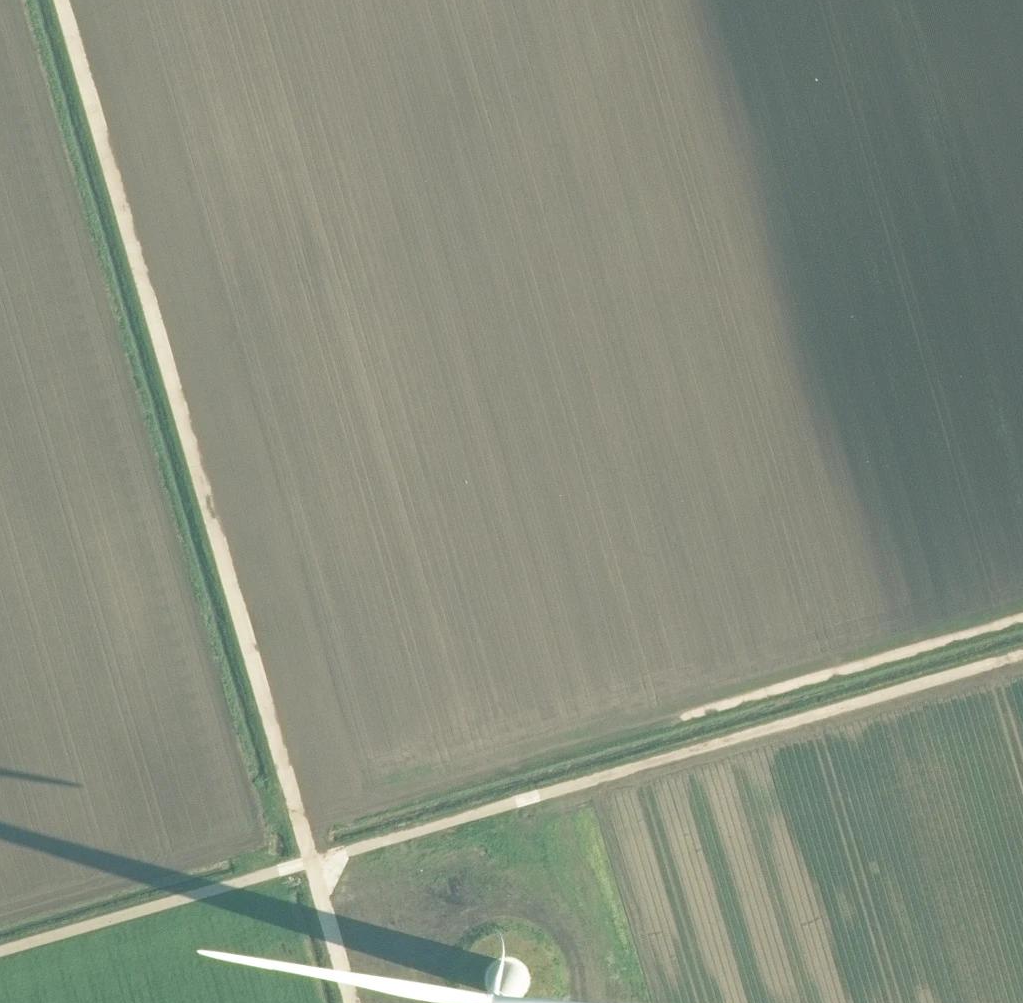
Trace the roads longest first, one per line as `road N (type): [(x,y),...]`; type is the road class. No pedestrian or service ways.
road 1 (track): [(61,0),(351,1002)]

